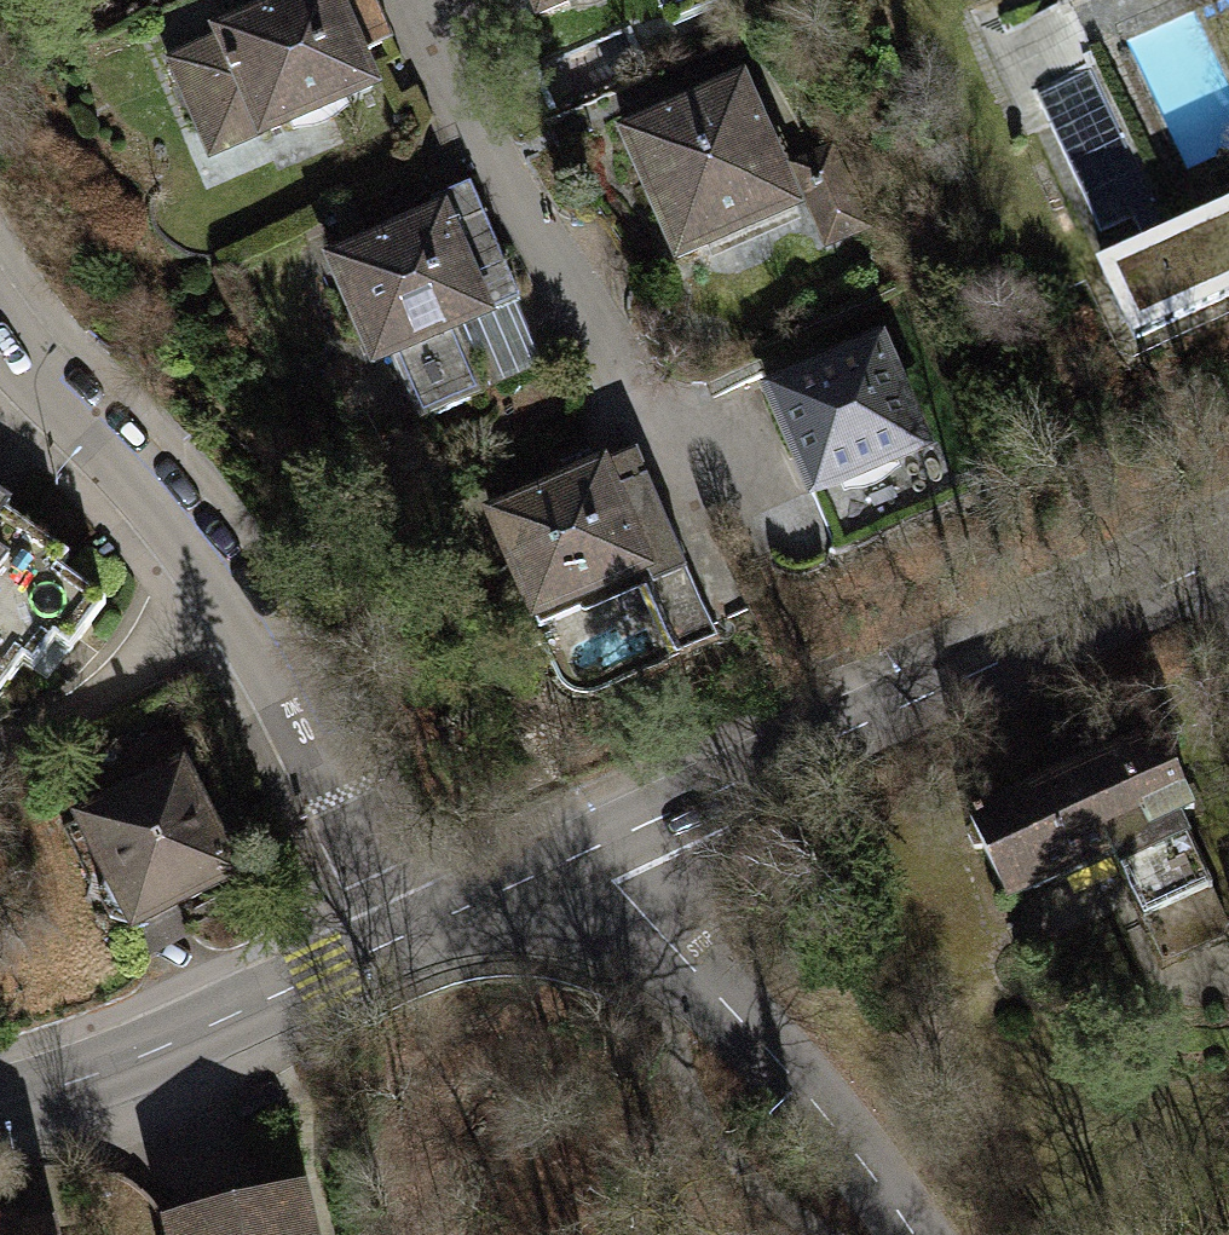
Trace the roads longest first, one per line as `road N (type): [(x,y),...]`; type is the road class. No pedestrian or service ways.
road 1 (residential): [(0,332),(199,551),(267,656),(396,937)]
road 2 (secondary): [(1228,548),(585,852)]
road 3 (residential): [(402,0),(492,178),(692,489)]
road 4 (residential): [(585,852),(855,1155),(914,1234)]
road 5 (secondary): [(396,937),(132,1058),(0,1102)]
road 6 (secondary): [(585,852),(396,937)]

